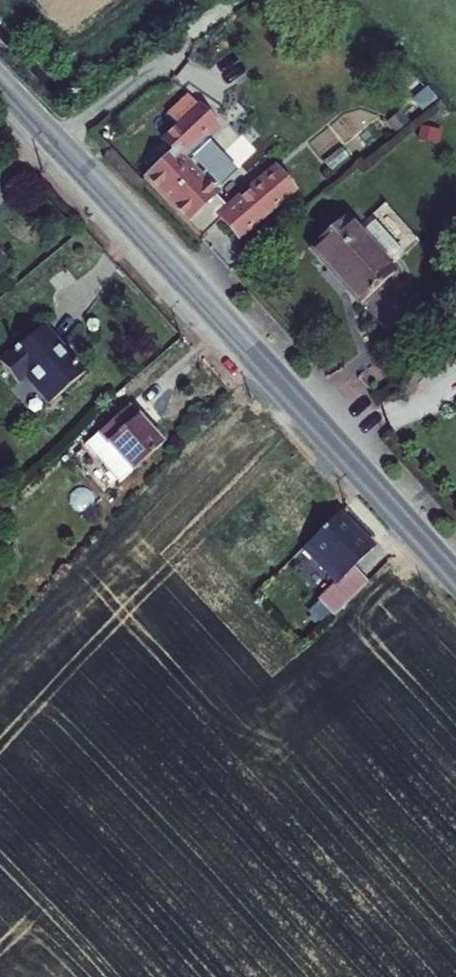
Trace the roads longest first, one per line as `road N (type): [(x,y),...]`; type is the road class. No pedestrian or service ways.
road 1 (tertiary): [(455,587),(0,89)]

